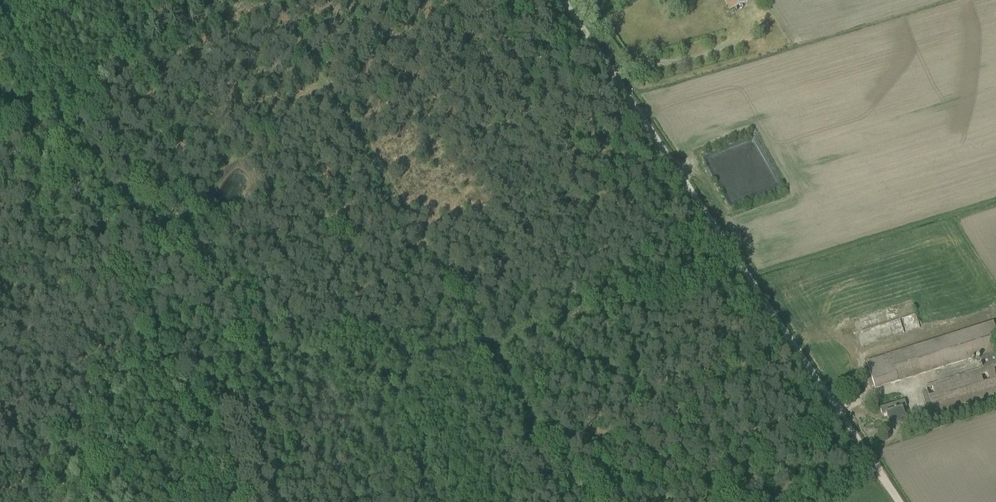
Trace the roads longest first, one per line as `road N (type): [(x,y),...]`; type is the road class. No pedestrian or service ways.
road 1 (track): [(564,0),(897,501)]

